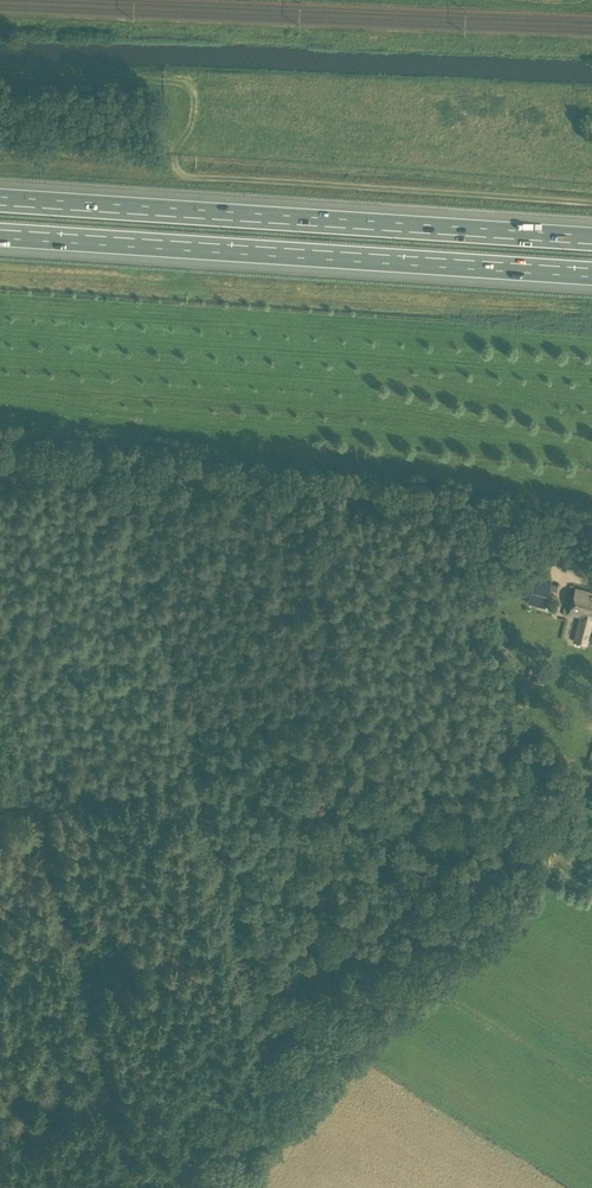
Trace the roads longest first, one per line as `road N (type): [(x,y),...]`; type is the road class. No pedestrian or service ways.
road 1 (unclassified): [(591,539),(295,483),(0,456)]
road 2 (motorway): [(591,239),(0,200)]
road 3 (motorway): [(0,234),(591,273)]
road 4 (track): [(591,203),(177,175),(174,155)]

